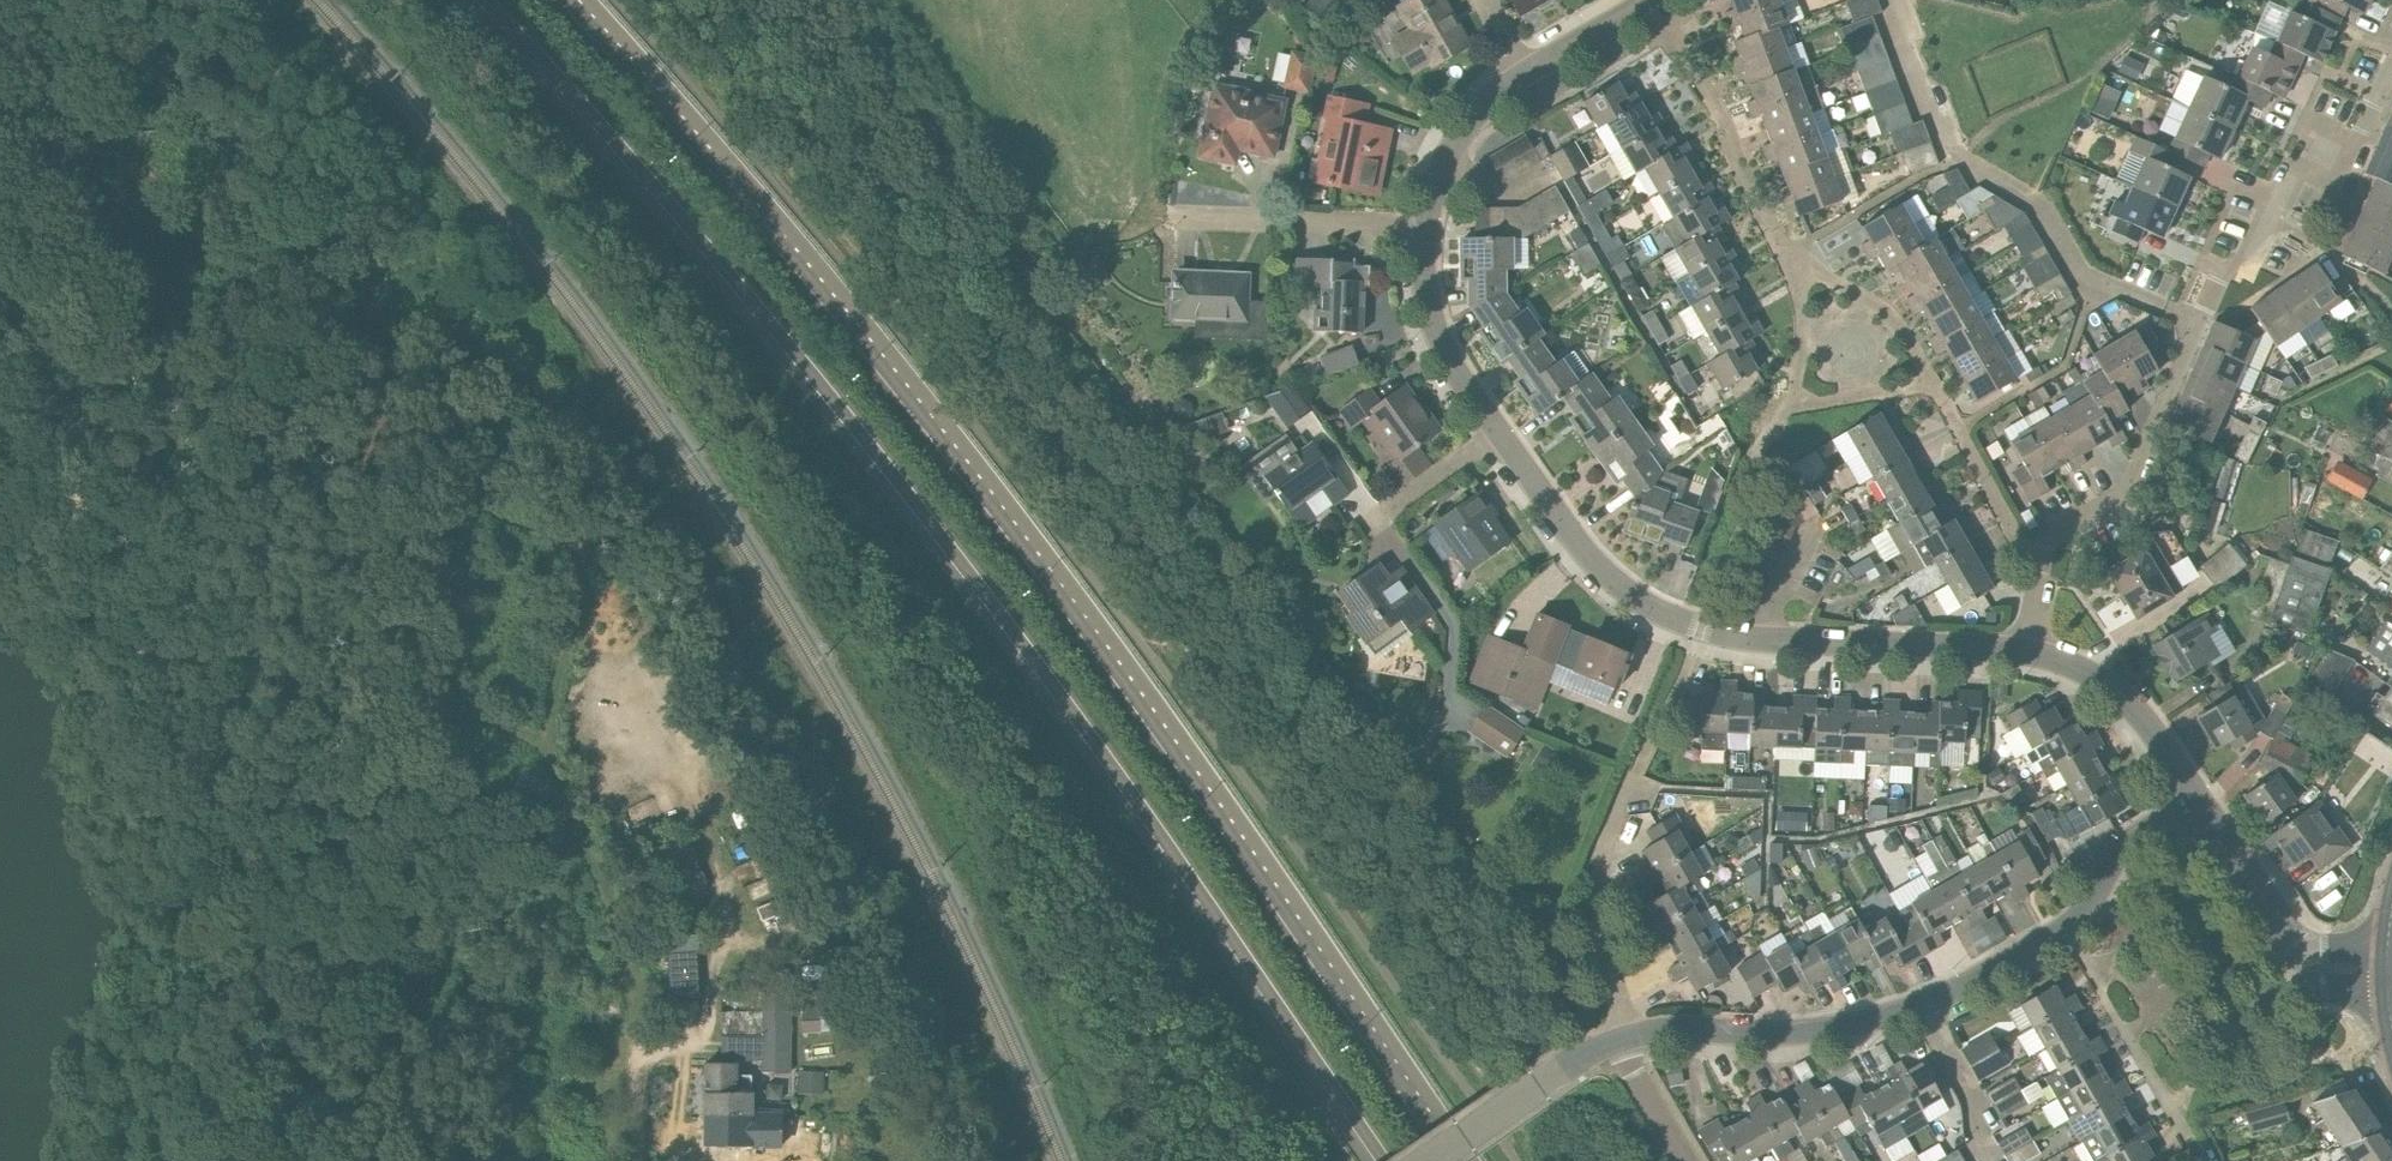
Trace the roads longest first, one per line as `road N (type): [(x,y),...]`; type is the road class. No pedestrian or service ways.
road 1 (primary): [(501,0),(686,205),(972,560),(1397,1160)]
road 2 (track): [(641,1160),(633,994),(612,908),(568,814),(554,747),(553,711),(584,591),(576,543),(492,518),(467,483),(420,456),(409,441),(391,335),(359,301),(68,177),(51,184),(38,214),(49,269)]
road 3 (residential): [(1628,1035),(1841,1025),(1921,1003),(2071,922),(2119,854),(2198,800)]
road 4 (residential): [(2026,653),(1703,630),(1613,580),(1500,434)]
road 5 (residential): [(2196,325),(2077,273),(2040,210),(1956,157),(1935,107),(1919,92),(1895,0)]
road 6 (residential): [(2196,325),(2218,278),(2249,258),(2292,174),(2355,150),(2391,68)]
road 7 (residential): [(2038,570),(2042,543),(2118,503),(2196,325)]
road 8 (residential): [(2390,968),(2339,969),(2306,957),(2198,800)]
road 9 (residential): [(1628,1035),(1595,910),(1602,851),(1633,775)]
road 10 (residential): [(1426,229),(1169,220)]
road 11 (residential): [(1427,1160),(1588,1052),(1628,1035)]
road 12 (residential): [(2198,800),(2147,722),(2112,690),(2076,667),(2026,653)]
road 13 (residential): [(1500,434),(1439,337),(1427,293),(1426,229)]
road 14 (residential): [(1426,229),(1453,146),(1525,73)]
road 15 (residential): [(1373,524),(1500,434)]
road 16 (residential): [(1692,1160),(1628,1035)]
road 17 (residential): [(1525,73),(1642,0)]

